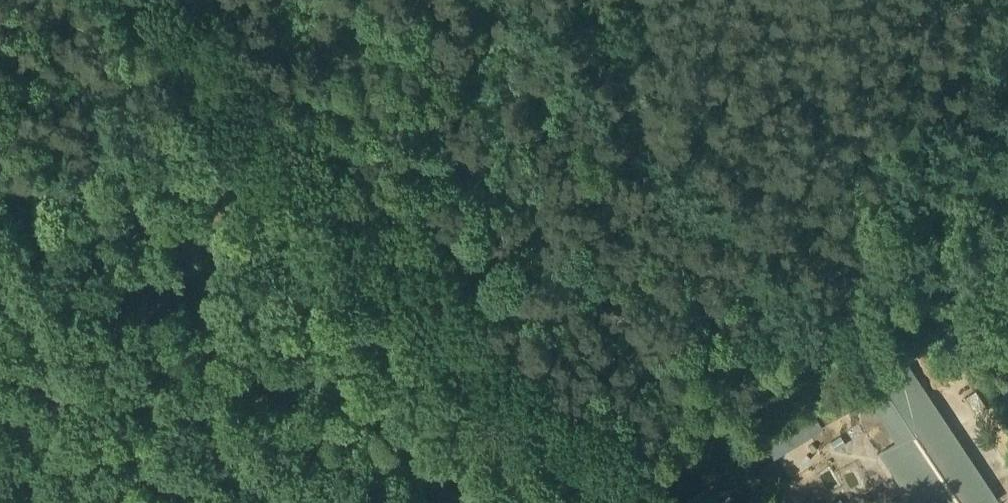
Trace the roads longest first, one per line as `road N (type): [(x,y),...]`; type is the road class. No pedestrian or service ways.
road 1 (track): [(638,502),(148,0)]
road 2 (track): [(920,0),(883,205),(641,502)]
road 3 (track): [(292,146),(0,432)]

